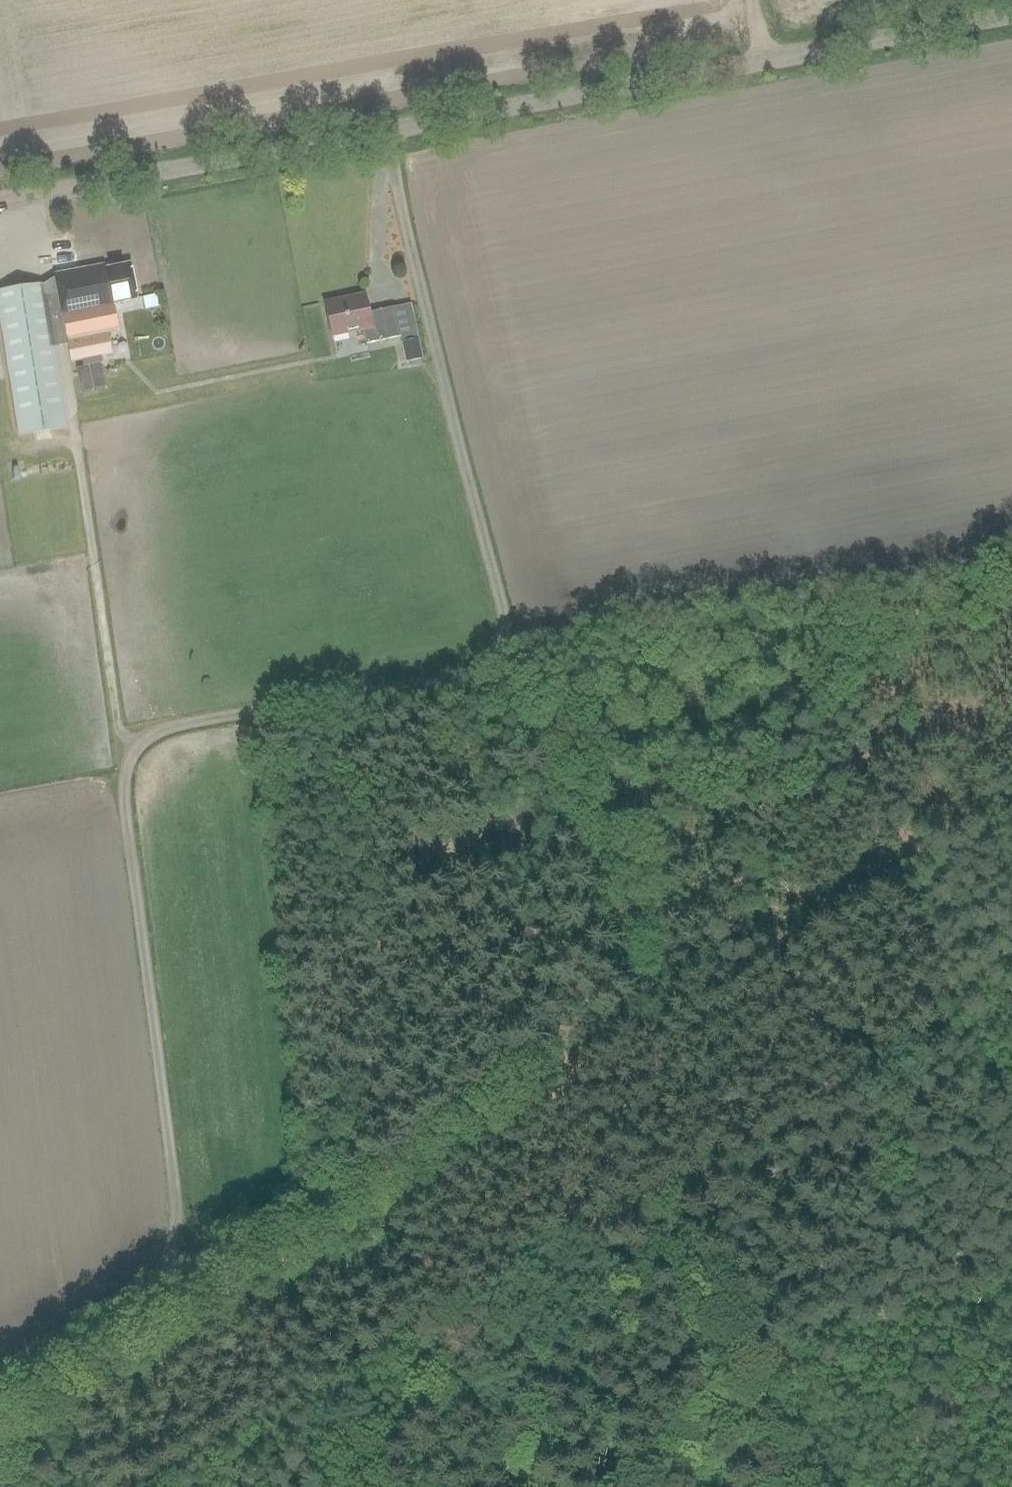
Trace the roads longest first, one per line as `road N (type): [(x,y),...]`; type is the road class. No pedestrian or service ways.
road 1 (track): [(0,1384),(154,1284),(171,1254),(179,1217),(122,790),(132,754),(160,729),(480,668),(505,638),(388,128)]
road 2 (tertiary): [(0,201),(1011,14)]
road 3 (track): [(115,1486),(846,1073)]
road 4 (track): [(139,744),(116,727),(78,444)]

